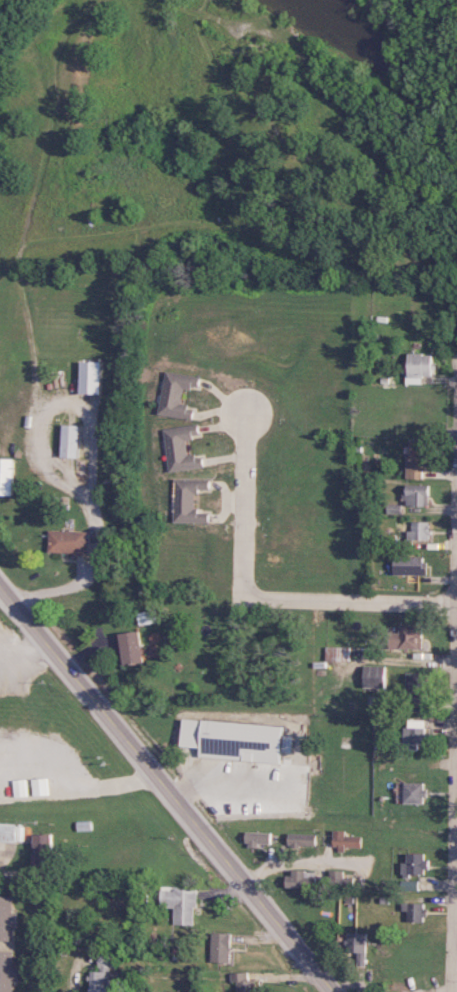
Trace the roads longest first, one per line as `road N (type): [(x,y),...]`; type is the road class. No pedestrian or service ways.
road 1 (primary): [(327,991),(0,596)]
road 2 (residential): [(233,875),(456,868)]
road 3 (residential): [(246,595),(456,604)]
road 4 (residential): [(245,413),(239,584),(246,595)]

